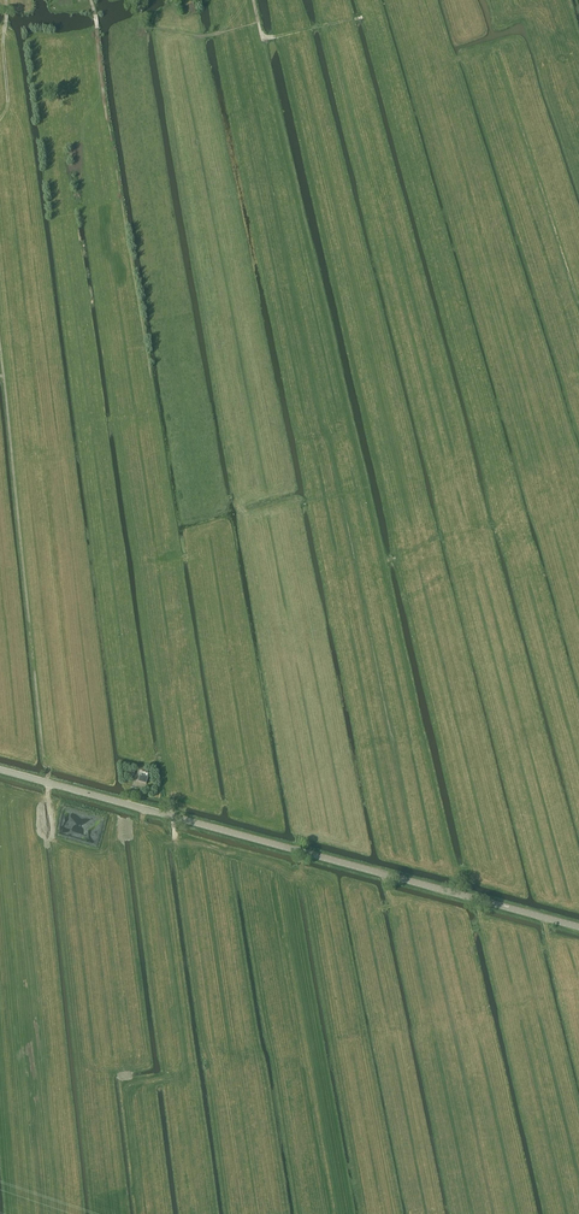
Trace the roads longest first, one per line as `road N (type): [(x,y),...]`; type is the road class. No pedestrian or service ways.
road 1 (unclassified): [(578,928),(0,770)]
road 2 (track): [(46,782),(50,765),(0,340)]
road 3 (track): [(111,139),(91,0)]
road 4 (track): [(361,17),(262,37),(254,0)]
road 5 (track): [(0,119),(8,105),(6,0)]

